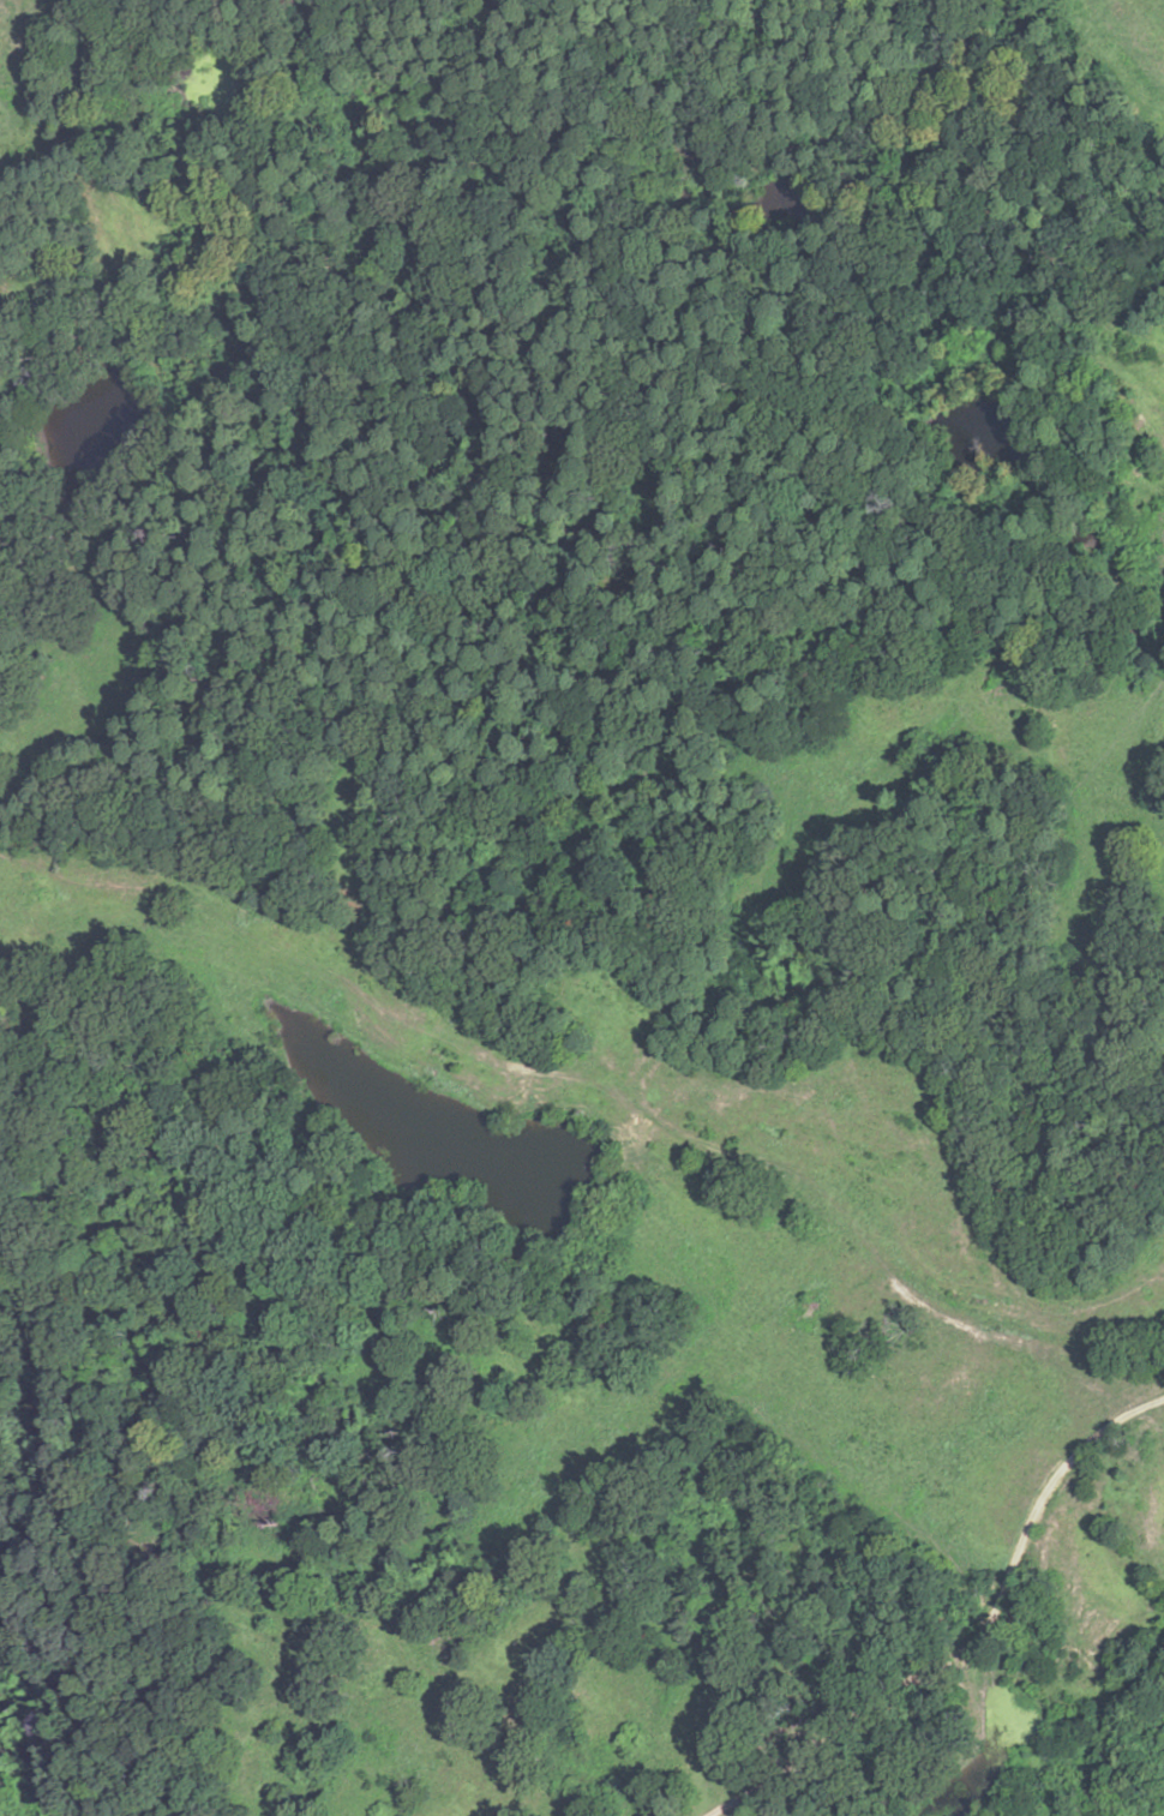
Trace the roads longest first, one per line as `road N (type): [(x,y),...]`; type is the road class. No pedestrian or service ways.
road 1 (residential): [(685,1815),(809,1684),(1007,1546),(1139,1390),(1163,1373)]

